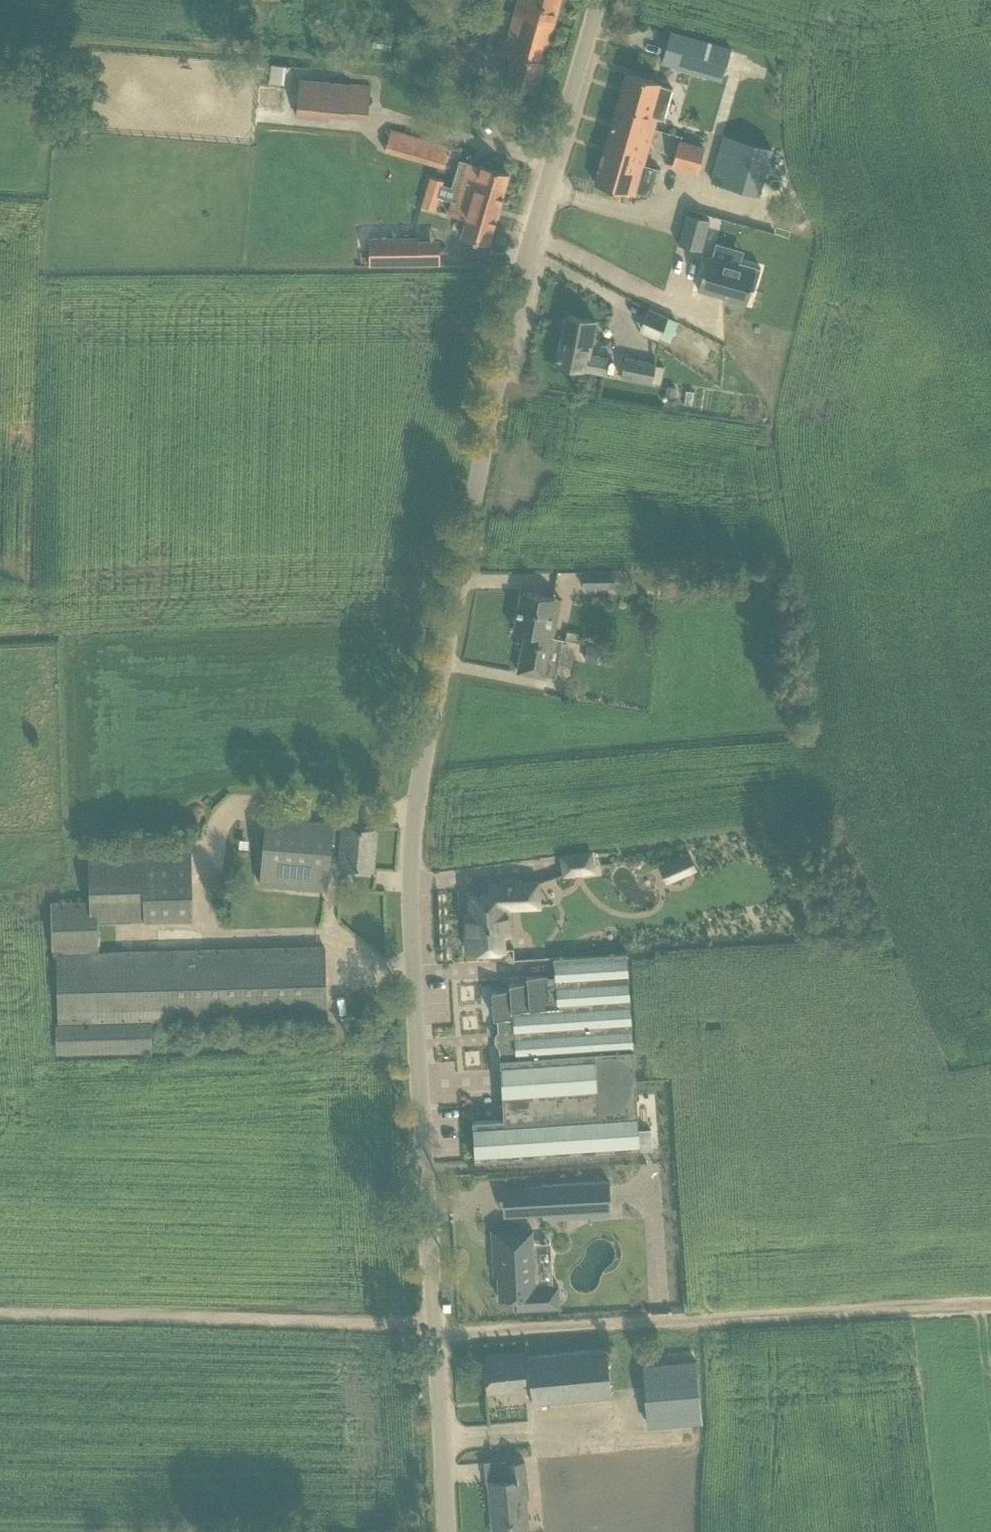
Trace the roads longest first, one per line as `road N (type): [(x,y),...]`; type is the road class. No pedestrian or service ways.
road 1 (unclassified): [(451,1531),(437,1334),(423,836),(468,527)]
road 2 (track): [(437,1334),(990,1304)]
road 3 (residential): [(468,527),(599,0)]
road 4 (track): [(0,1318),(436,1321)]

